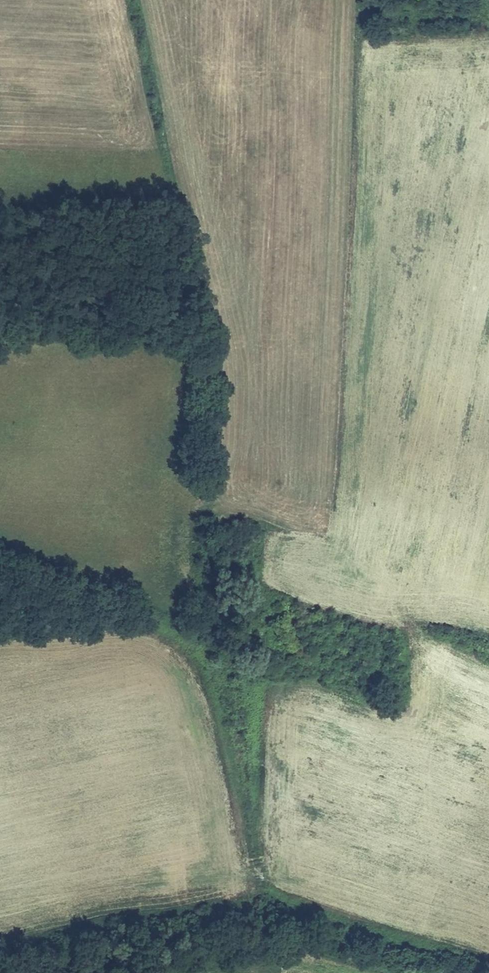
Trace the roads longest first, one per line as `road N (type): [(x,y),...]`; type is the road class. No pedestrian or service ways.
road 1 (track): [(146,0),(181,171)]

